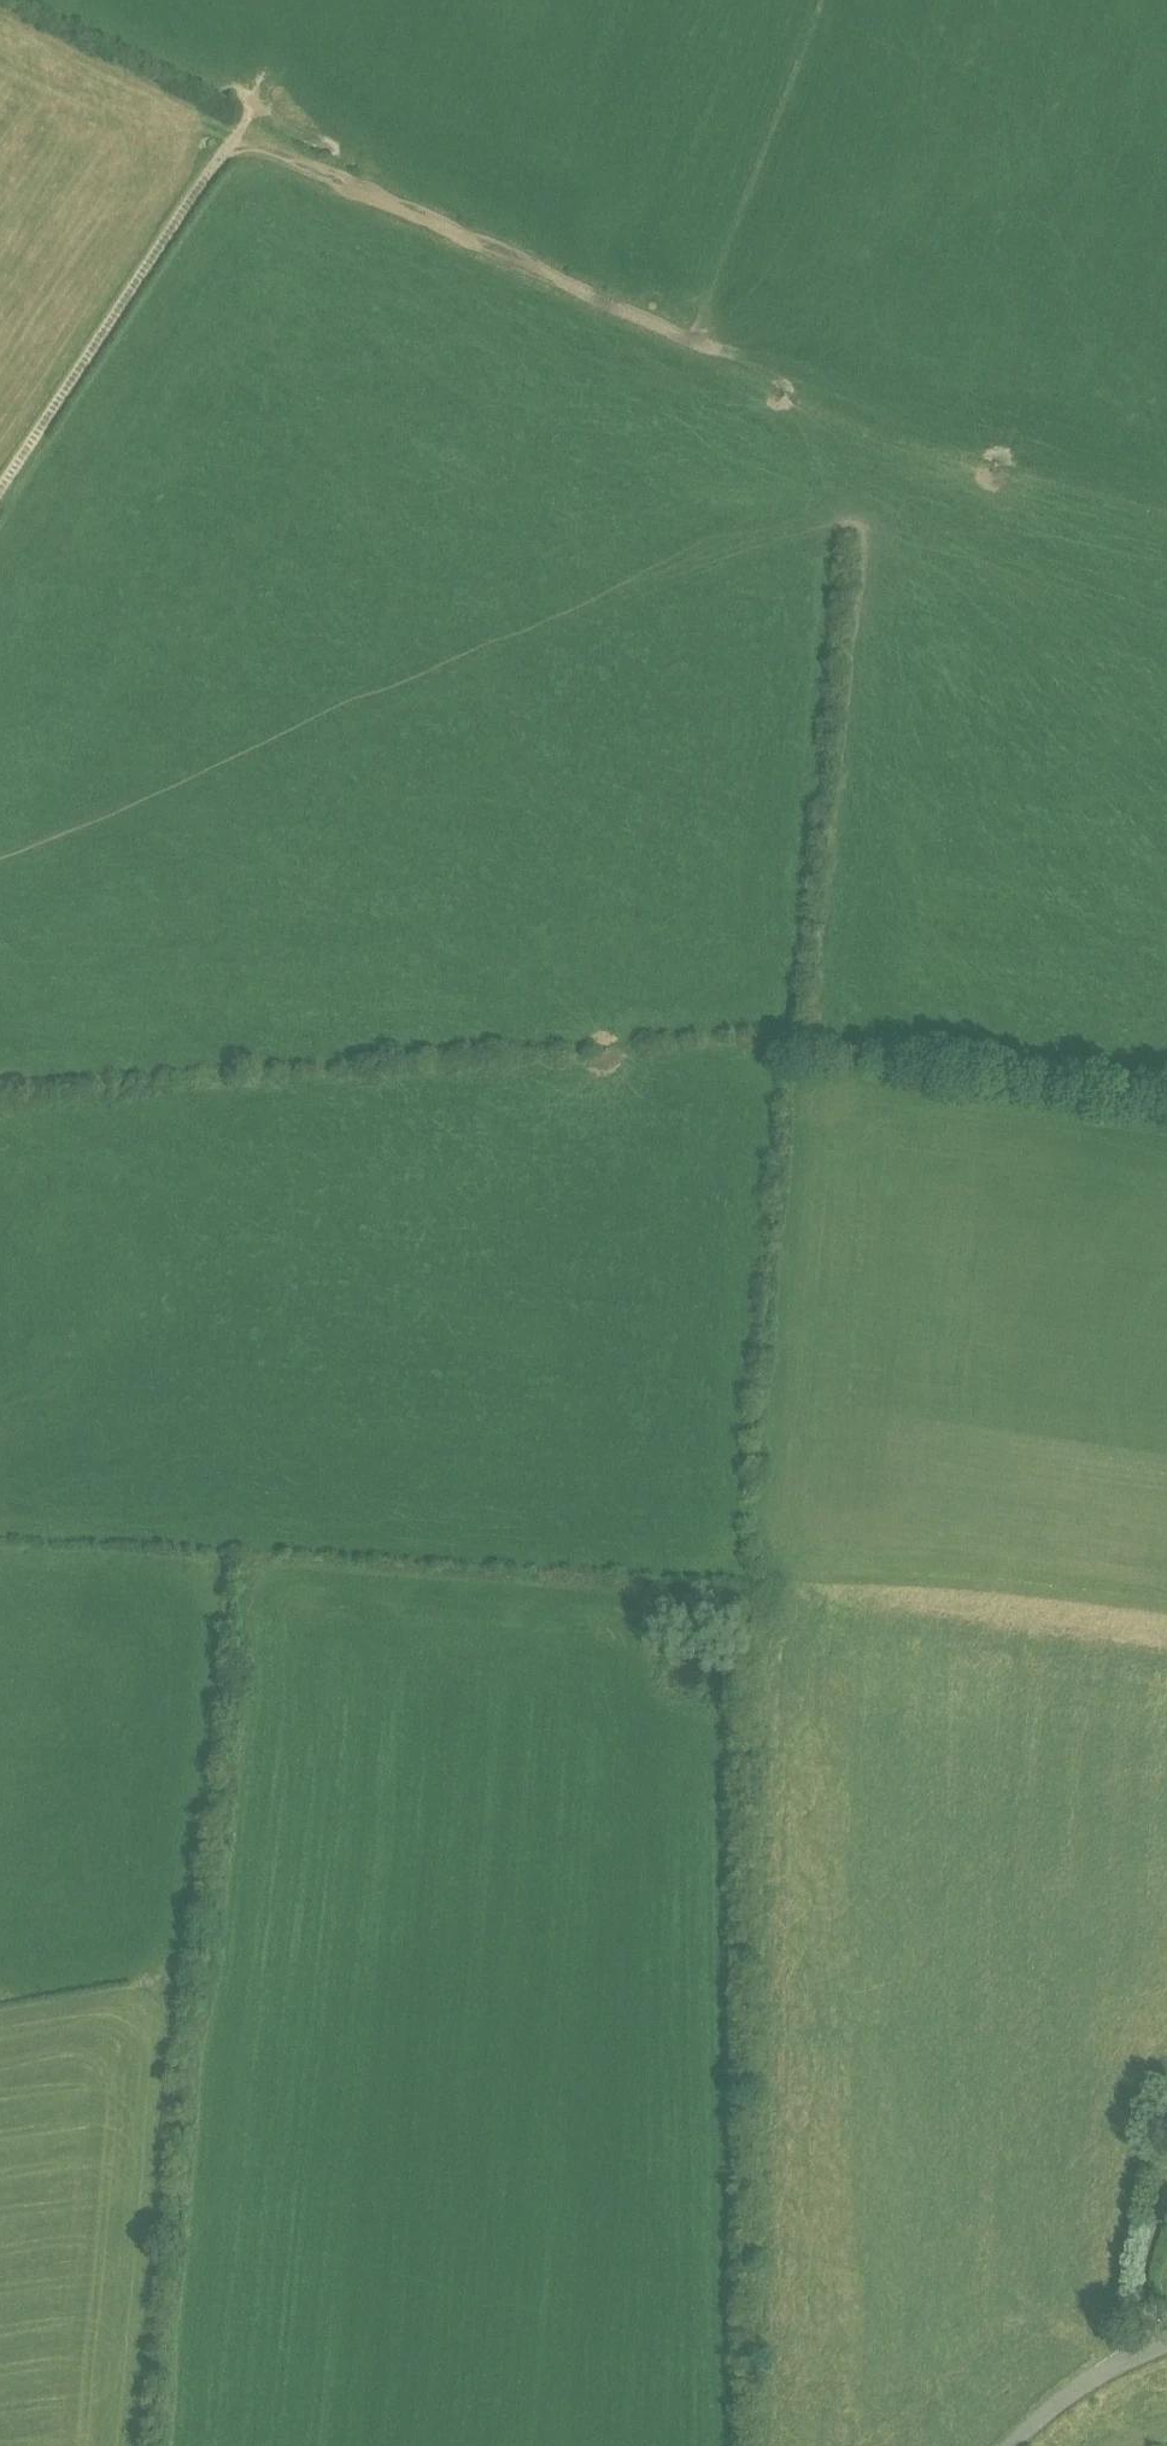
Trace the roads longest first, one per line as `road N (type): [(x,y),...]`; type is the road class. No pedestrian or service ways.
road 1 (unclassified): [(1013,2445),(1039,2416),(1096,2376),(1166,2345)]

